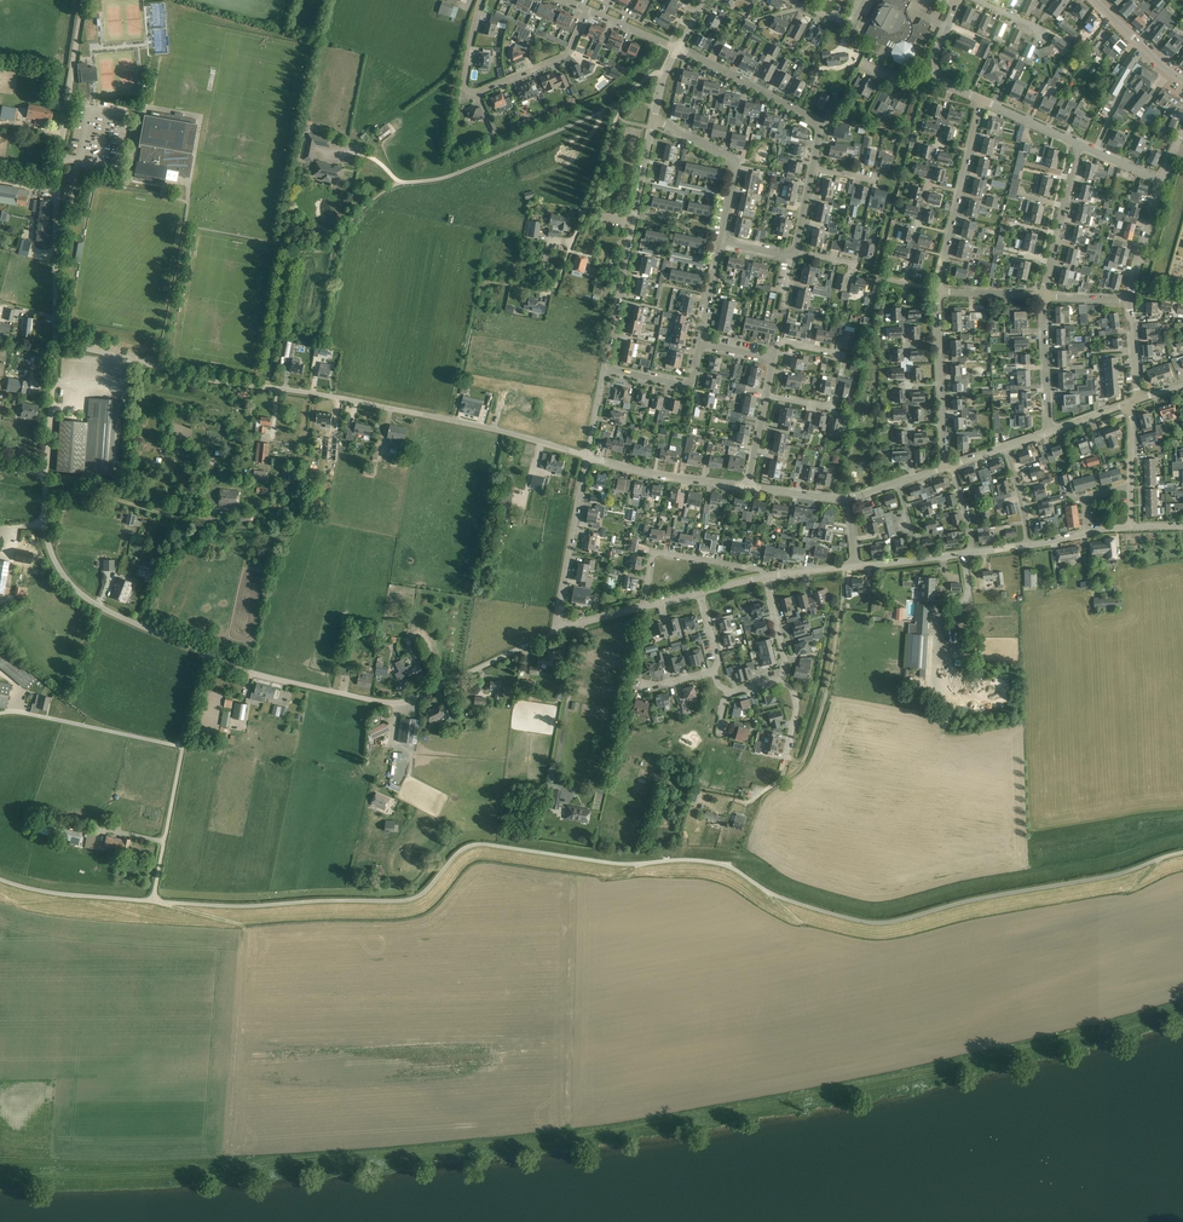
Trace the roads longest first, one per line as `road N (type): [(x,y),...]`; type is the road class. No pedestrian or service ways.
road 1 (unclassified): [(153,901),(244,907),(406,900),(463,850),(482,845),(612,865),(723,866),(792,903),(880,924),(1110,877),(1182,853)]
road 2 (unclassified): [(588,456),(500,431),(208,380),(57,343)]
road 3 (unclassified): [(554,632),(430,690),(390,699),(358,698),(205,656)]
road 4 (unclassified): [(57,343),(58,200),(84,0)]
road 5 (unclassified): [(401,183),(442,179),(488,162),(614,107),(655,74),(665,75)]
road 6 (unclassified): [(205,656),(101,606),(66,577),(47,540),(48,475)]
road 7 (track): [(752,801),(807,757),(834,668),(847,567)]
road 8 (unclassified): [(605,368),(653,121)]
road 9 (unclassified): [(153,901),(205,656)]
road 10 (residential): [(587,10),(567,55),(475,93),(465,84),(482,0)]
road 11 (residential): [(678,49),(814,119),(822,133),(814,168)]
road 12 (track): [(541,291),(482,283),(453,421)]
road 13 (residential): [(937,292),(981,100)]
road 14 (track): [(0,714),(183,747)]
road 15 (unclassified): [(554,632),(588,456)]
road 16 (track): [(218,518),(188,523),(47,485)]
road 17 (residential): [(946,467),(937,292)]
road 18 (residential): [(721,242),(735,164),(653,121)]
road 19 (residential): [(766,578),(658,553),(643,608)]
road 20 (residential): [(747,487),(588,456)]
road 21 (residential): [(576,626),(559,781)]
road 22 (residential): [(1044,296),(1080,145)]
road 23 (unclassified): [(0,880),(40,892),(153,901)]
road 24 (residential): [(1049,433),(1044,296)]
road 25 (unclassified): [(48,475),(57,343)]
road 26 (residential): [(605,368),(691,385),(701,343)]

